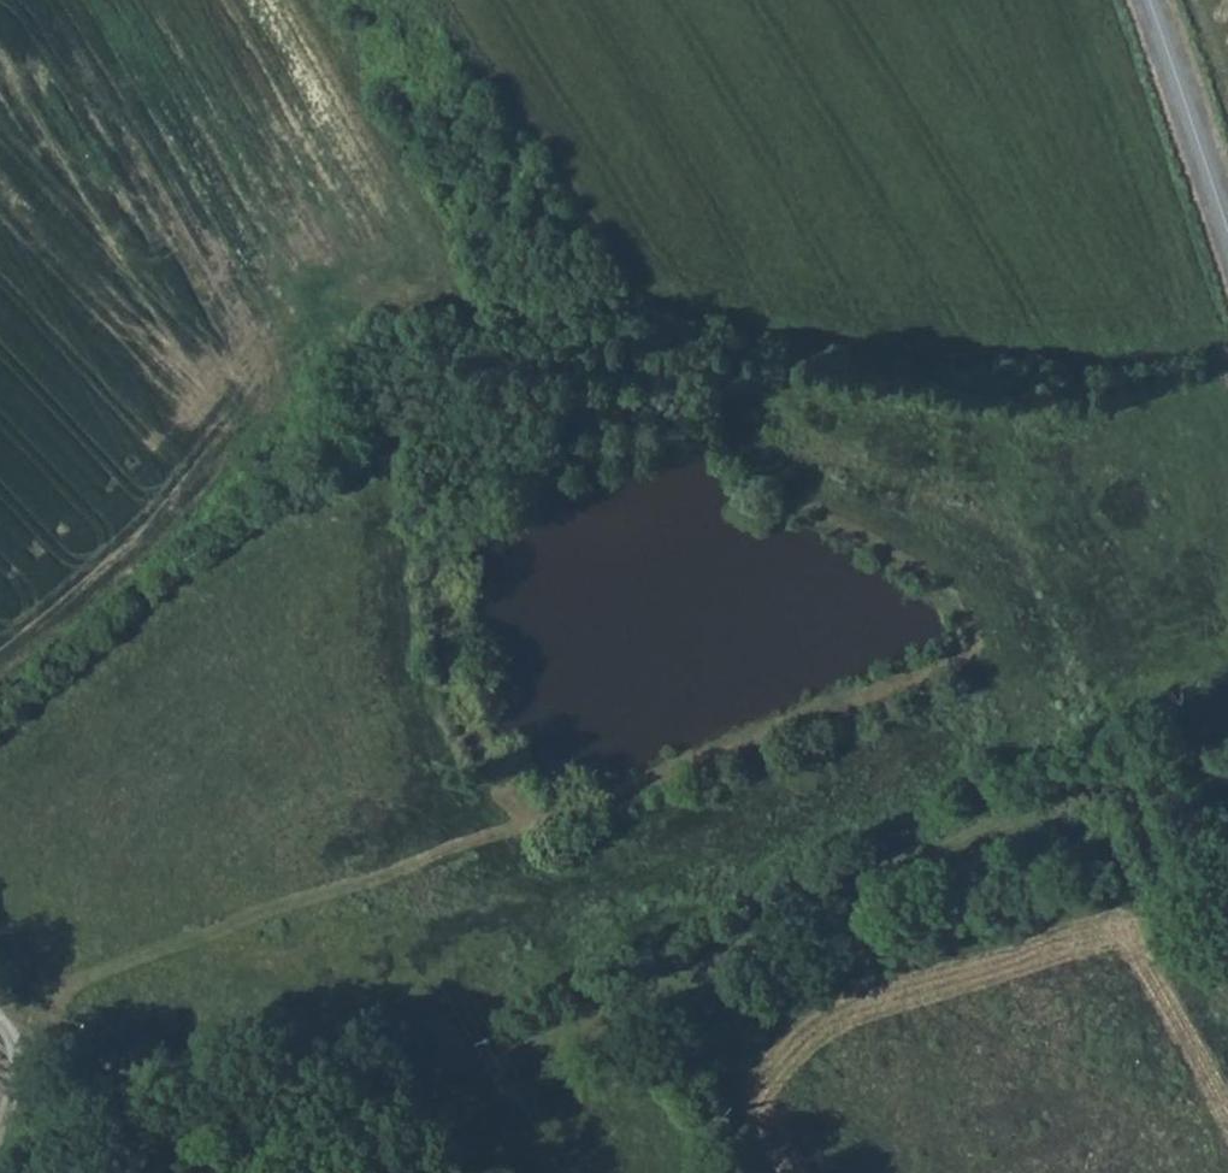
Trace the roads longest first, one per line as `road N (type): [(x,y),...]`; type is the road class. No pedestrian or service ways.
road 1 (secondary): [(1151,0),(1227,225)]
road 2 (track): [(0,1142),(23,1047),(0,1026)]

